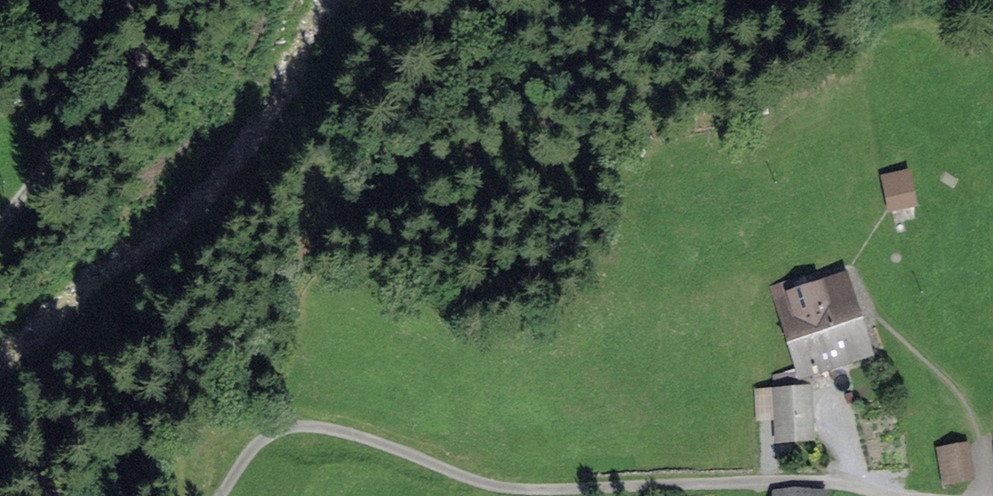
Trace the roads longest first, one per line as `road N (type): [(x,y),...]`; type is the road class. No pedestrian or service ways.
road 1 (unclassified): [(219,495),(264,439),(308,427),(506,488),(797,483),(898,495)]
road 2 (track): [(125,0),(135,25),(130,52),(0,232)]

